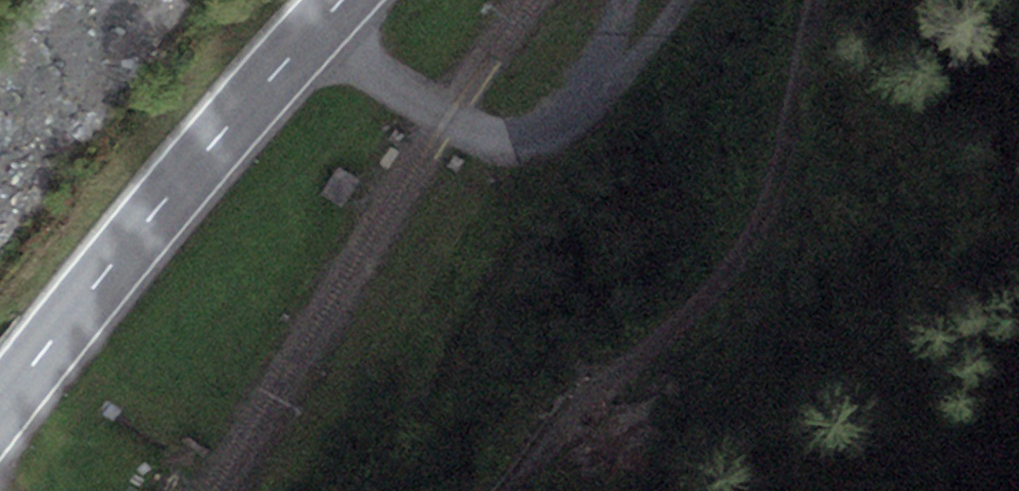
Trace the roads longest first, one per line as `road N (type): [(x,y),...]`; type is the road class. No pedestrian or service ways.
road 1 (track): [(818,0),(755,216),(489,490)]
road 2 (secondary): [(346,0),(0,412)]
road 3 (track): [(328,18),(449,119),(537,140),(580,140),(653,82),(695,0)]
road 4 (track): [(537,140),(625,0)]

